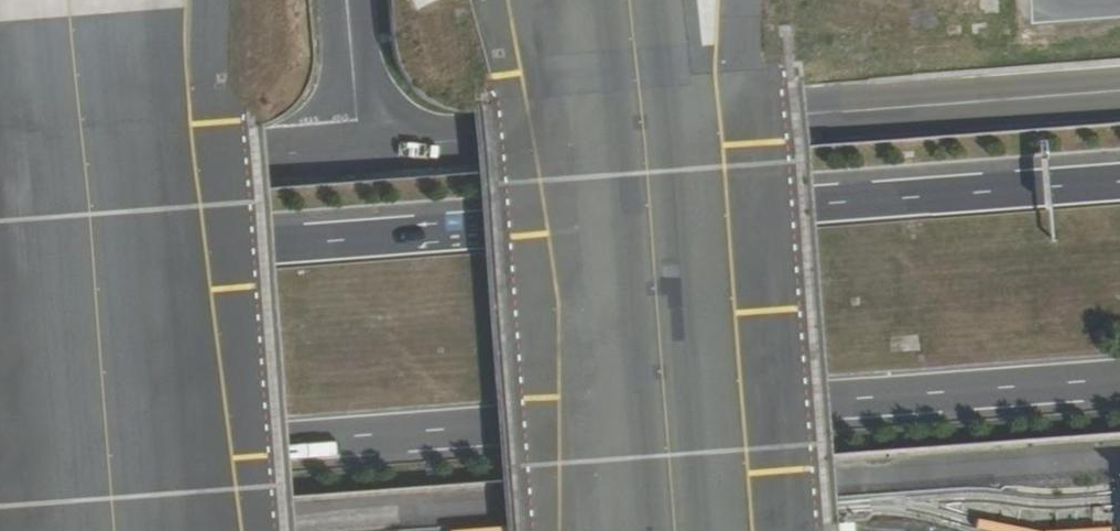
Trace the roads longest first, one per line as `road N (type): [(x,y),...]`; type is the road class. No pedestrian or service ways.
road 1 (secondary): [(1119,185),(0,271)]
road 2 (secondary): [(0,463),(1119,378)]

